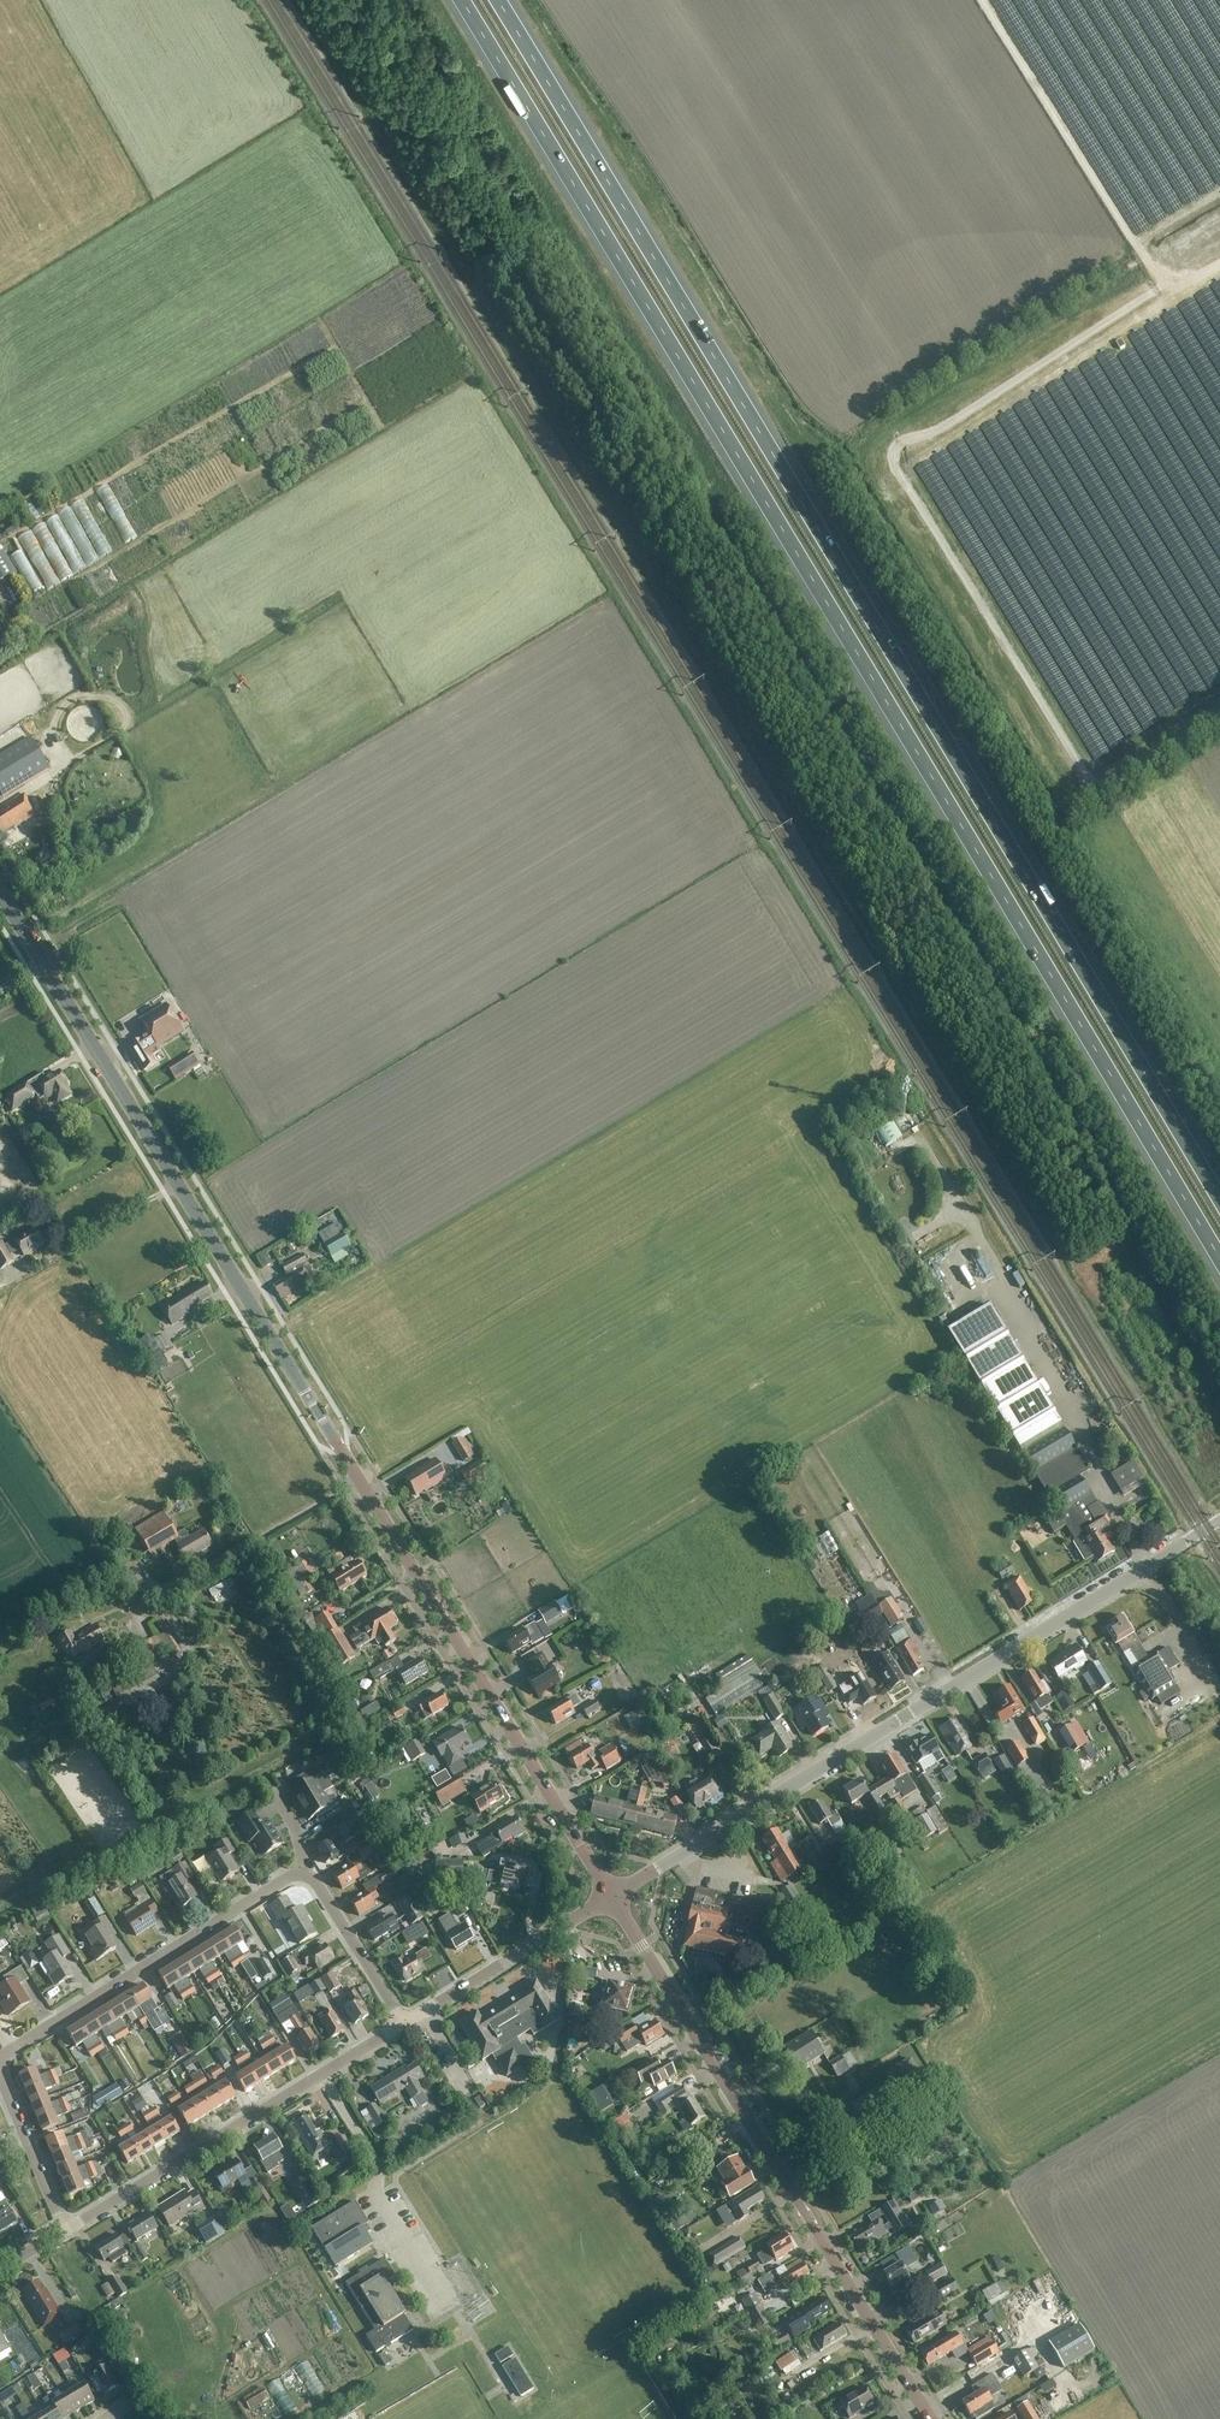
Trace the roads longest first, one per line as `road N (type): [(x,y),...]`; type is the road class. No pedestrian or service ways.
road 1 (motorway): [(458,0),(1219,1262)]
road 2 (motorway): [(1219,1204),(493,0)]
road 3 (secondary): [(611,1897),(0,893)]
road 4 (track): [(1219,1389),(713,504)]
road 5 (track): [(814,440),(839,463),(1219,1083)]
road 6 (tertiary): [(611,1897),(1219,1520)]
road 7 (secondary): [(929,2418),(611,1897)]
road 8 (tertiary): [(66,2230),(403,2024)]
road 9 (residential): [(0,2056),(299,1874)]
road 10 (tertiary): [(403,2024),(611,1897)]
road 11 (residential): [(299,1874),(316,1884),(403,2024)]

